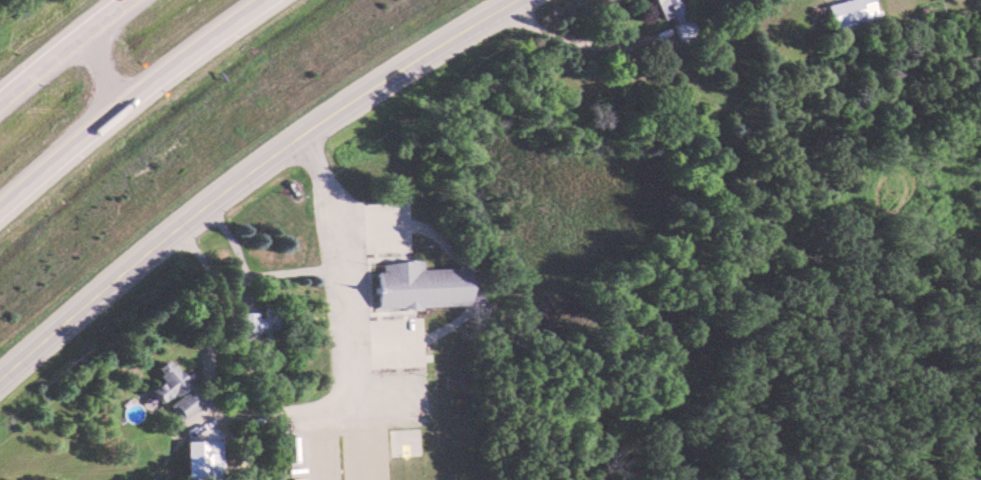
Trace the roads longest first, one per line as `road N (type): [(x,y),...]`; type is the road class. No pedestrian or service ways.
road 1 (tertiary): [(0,375),(282,144),(509,2)]
road 2 (motorway): [(0,205),(126,100),(268,0)]
road 3 (motorway): [(122,0),(0,101)]

